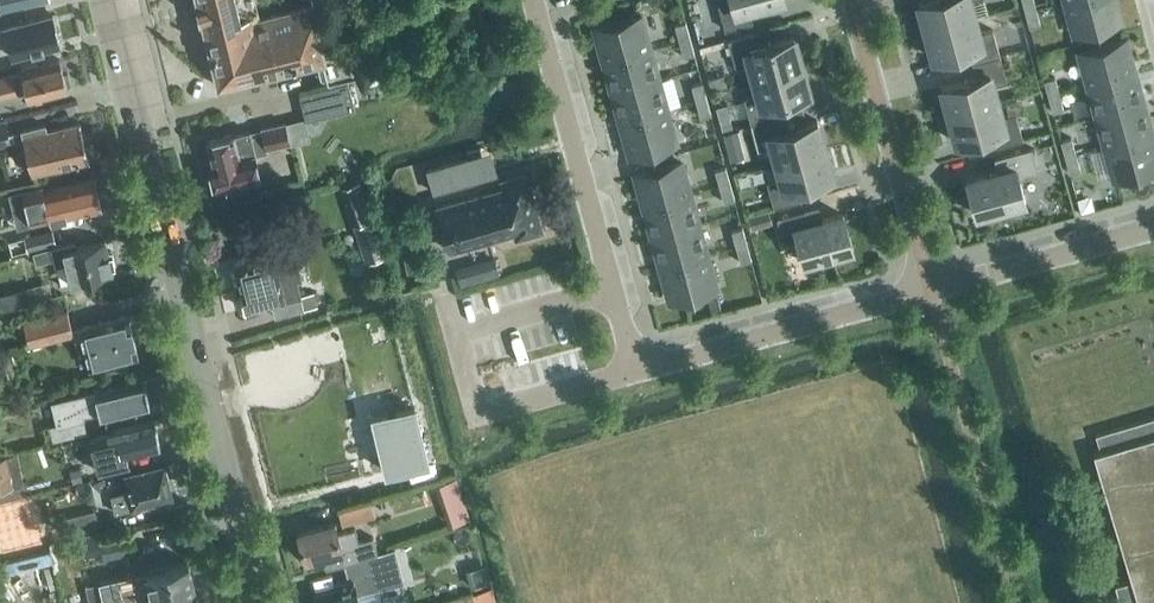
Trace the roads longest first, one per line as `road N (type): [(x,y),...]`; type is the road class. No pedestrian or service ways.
road 1 (residential): [(533,0),(633,363),(650,369),(931,291)]
road 2 (secondary): [(255,602),(104,0)]
road 3 (residential): [(1016,602),(931,291)]
road 4 (residential): [(931,291),(851,0)]
road 5 (residential): [(931,291),(1153,229)]

